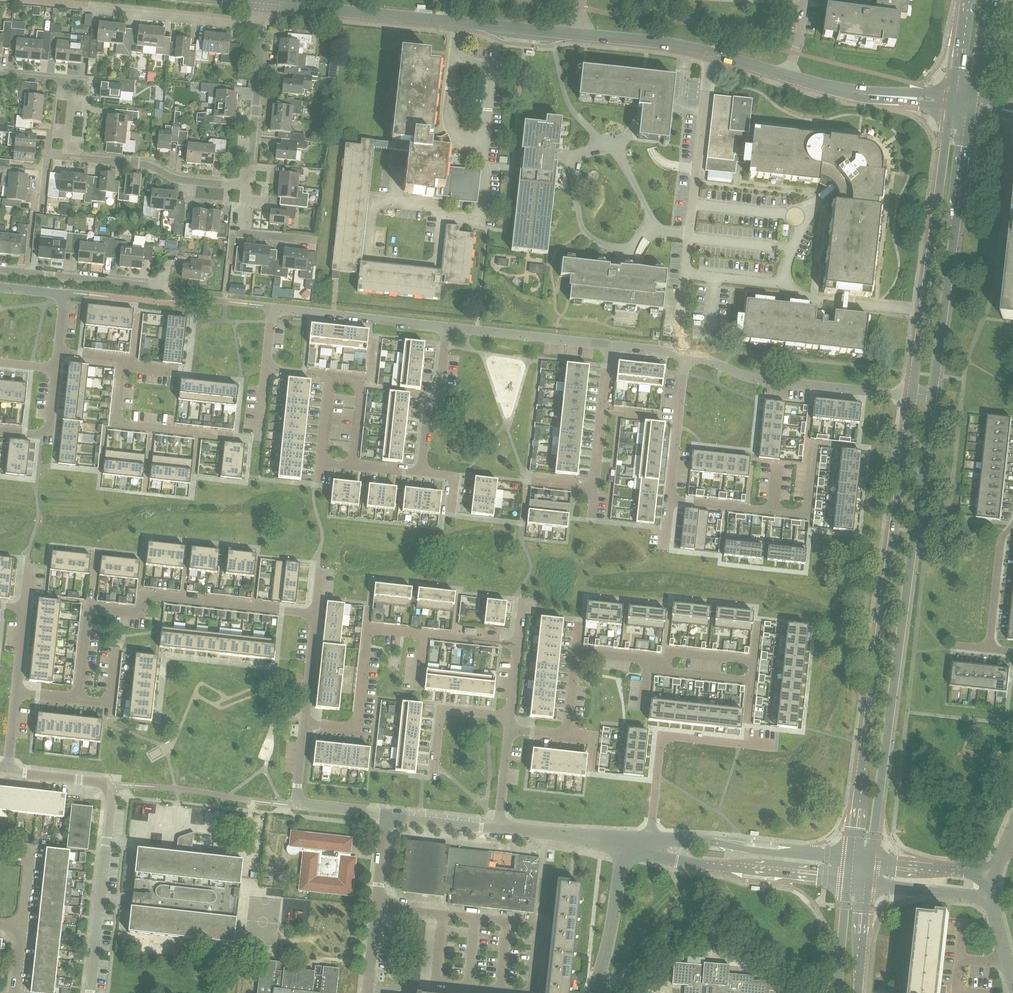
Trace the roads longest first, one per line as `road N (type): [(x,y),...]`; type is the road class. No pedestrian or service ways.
road 1 (tertiary): [(870,862),(933,398)]
road 2 (tertiary): [(912,396),(853,860)]
road 3 (residential): [(80,701),(90,608),(141,613),(143,594),(316,613)]
road 4 (tertiary): [(933,398),(975,105)]
road 5 (tertiary): [(953,103),(912,396)]
road 6 (residential): [(447,327),(273,307),(267,371)]
road 7 (residential): [(912,396),(756,379),(685,353)]
road 8 (residential): [(305,725),(358,730),(368,629),(424,634)]
road 9 (residential): [(670,500),(806,514),(813,446)]
road 10 (residential): [(92,992),(110,788)]
road 11 (residential): [(853,860),(651,840)]
road 12 (residential): [(648,858),(849,881)]
road 13 (tertiary): [(262,3),(457,25)]
road 14 (residential): [(653,821),(662,735),(771,746)]
road 15 (residential): [(395,202),(373,206),(368,253),(375,259),(430,266),(442,215)]
road 16 (residential): [(691,239),(711,56)]
road 17 (residential): [(248,186),(68,158)]
road 18 (residential): [(121,366),(115,424),(237,437)]
road 19 (residential): [(90,5),(261,23)]
road 20 (residential): [(166,289),(0,270)]
road 21 (tertiary): [(788,77),(953,103)]
road 22 (residential): [(611,345),(447,327)]
road 23 (residential): [(248,186),(261,23)]
road 24 (residential): [(594,992),(611,939),(624,845)]
road 25 (residential): [(0,76),(74,83),(68,158)]
road 26 (residential): [(685,353),(670,500)]
road 27 (residential): [(423,472),(447,327)]
road 28 (residential): [(445,915),(438,985),(514,992)]
road 29 (residential): [(611,345),(595,488)]
road 30 (residential): [(510,717),(442,710),(434,777)]
road 31 (tertiary): [(577,36),(711,56)]
road 32 (residential): [(526,992),(534,984),(539,925),(475,919)]
road 33 (residential): [(991,651),(1000,543),(1012,525)]
road 34 (residential): [(867,885),(995,900)]
road 35 (residential): [(996,877),(870,862)]
road 36 (residential): [(624,845),(499,828)]
road 37 (residential): [(318,243),(244,235),(248,186)]
road 38 (residential): [(0,286),(63,293),(57,351)]
road 39 (tertiary): [(457,25),(577,36)]

